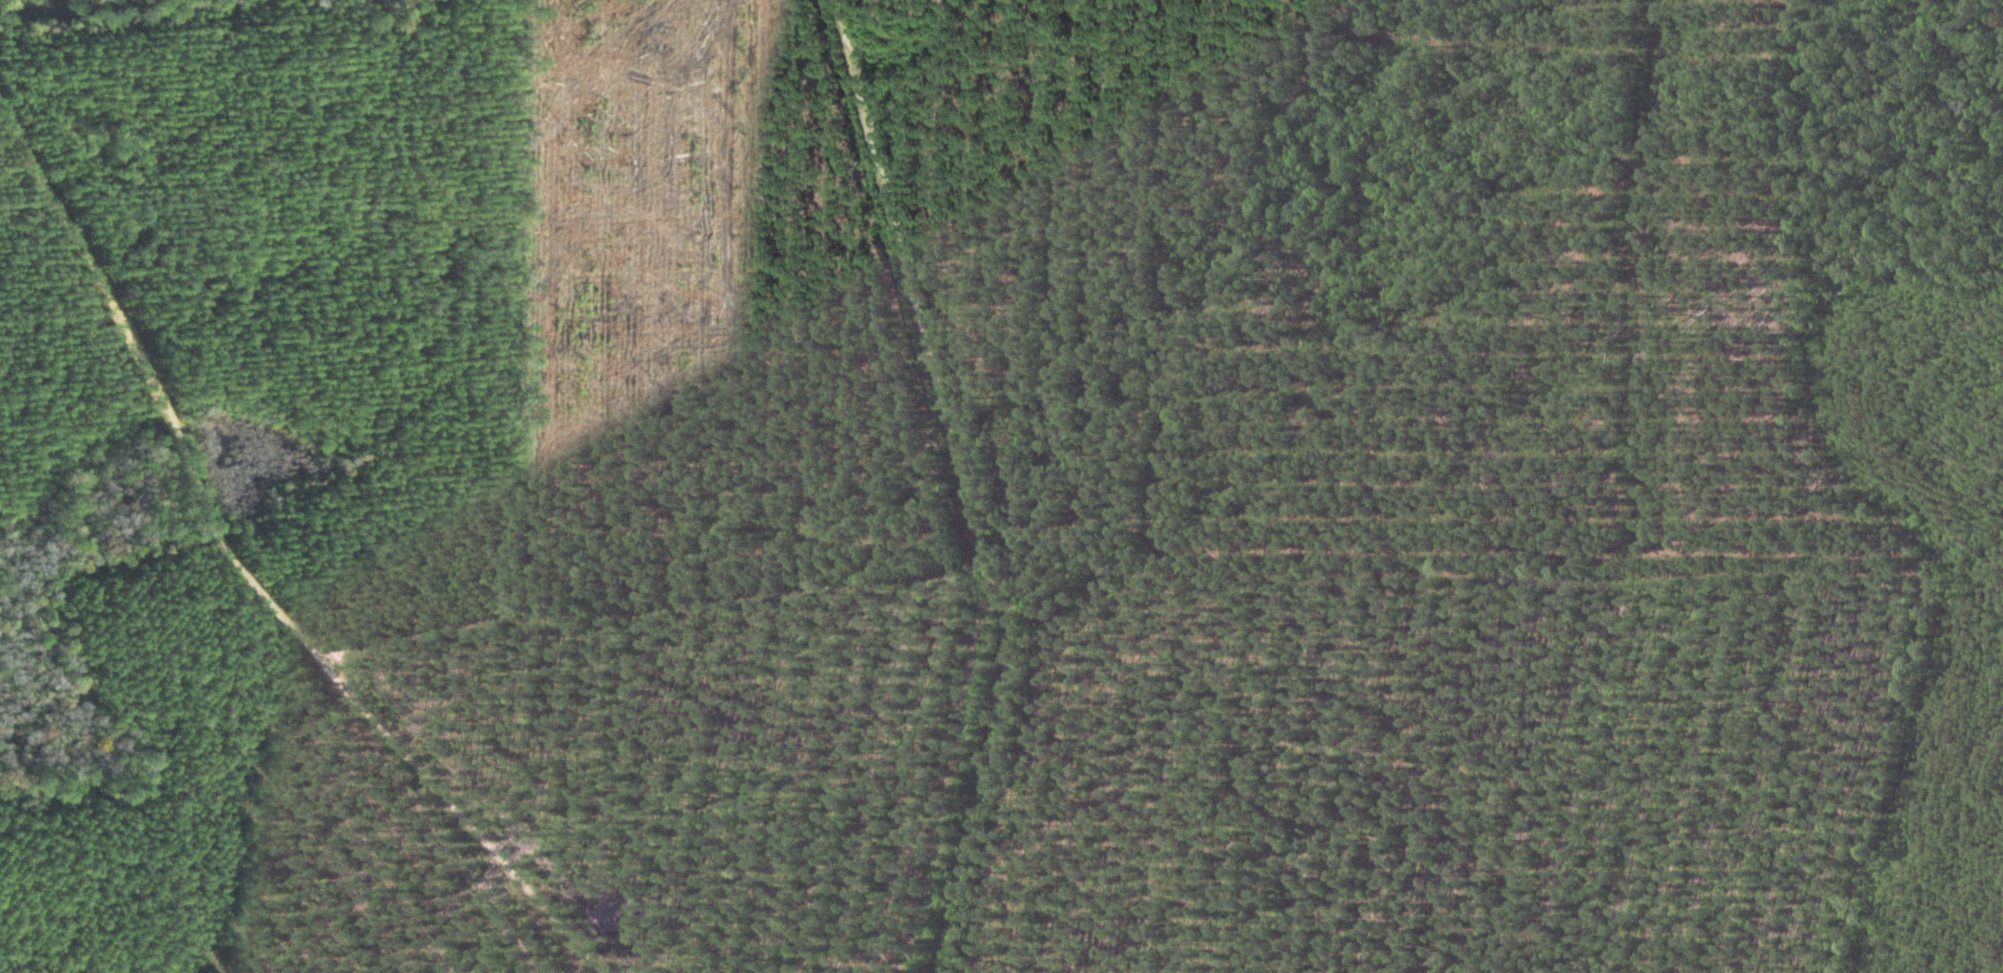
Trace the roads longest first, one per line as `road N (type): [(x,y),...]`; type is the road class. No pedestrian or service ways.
road 1 (residential): [(543,972),(222,542),(114,299)]
road 2 (residential): [(114,299),(0,96)]

